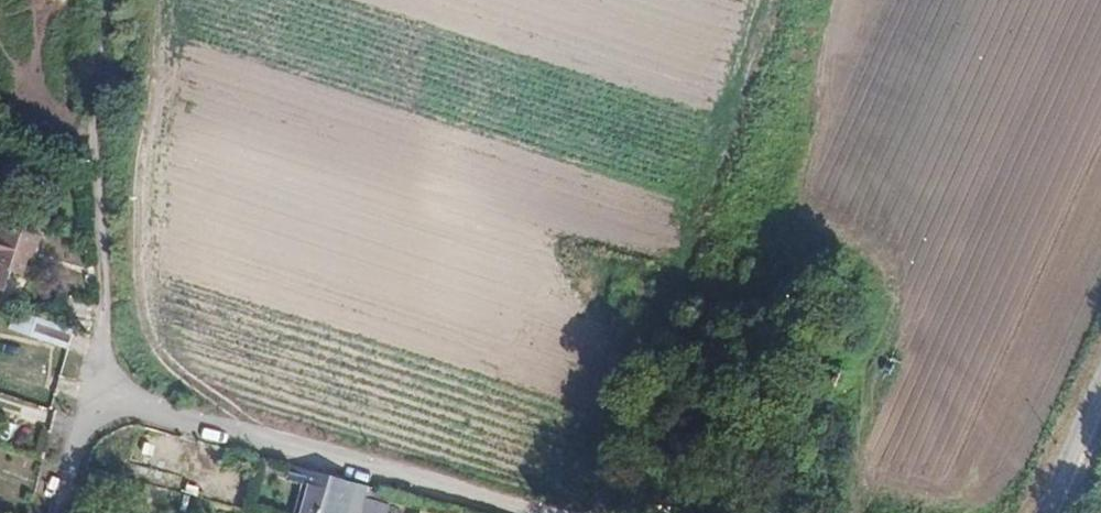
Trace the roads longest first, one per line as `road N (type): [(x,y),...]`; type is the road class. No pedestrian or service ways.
road 1 (track): [(591,512),(769,82),(791,0)]
road 2 (unclassified): [(99,391),(530,512)]
road 3 (secondary): [(1100,373),(1036,512)]

